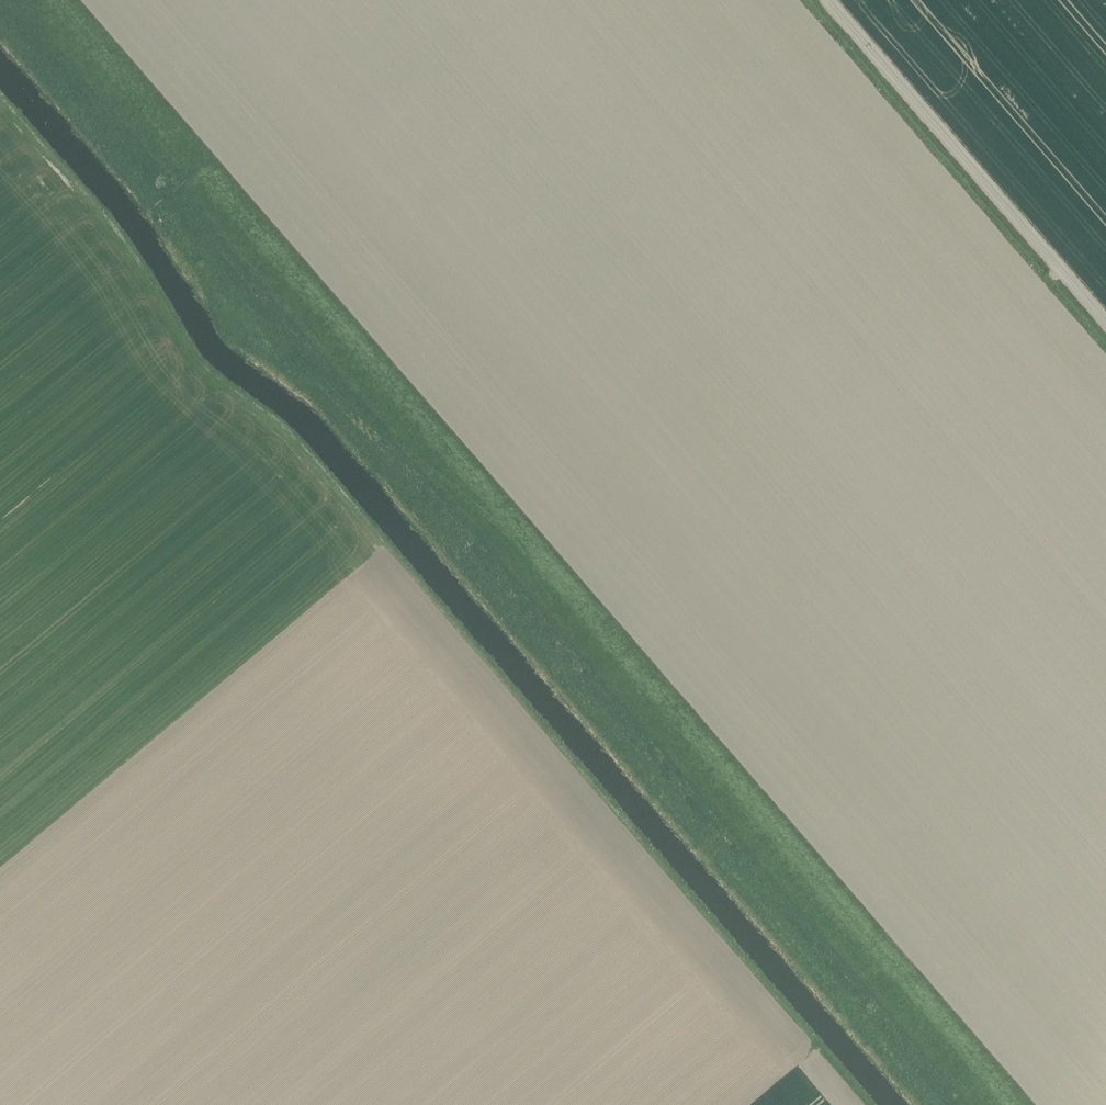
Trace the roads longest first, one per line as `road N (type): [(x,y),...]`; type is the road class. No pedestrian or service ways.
road 1 (unclassified): [(1105,320),(831,0)]

